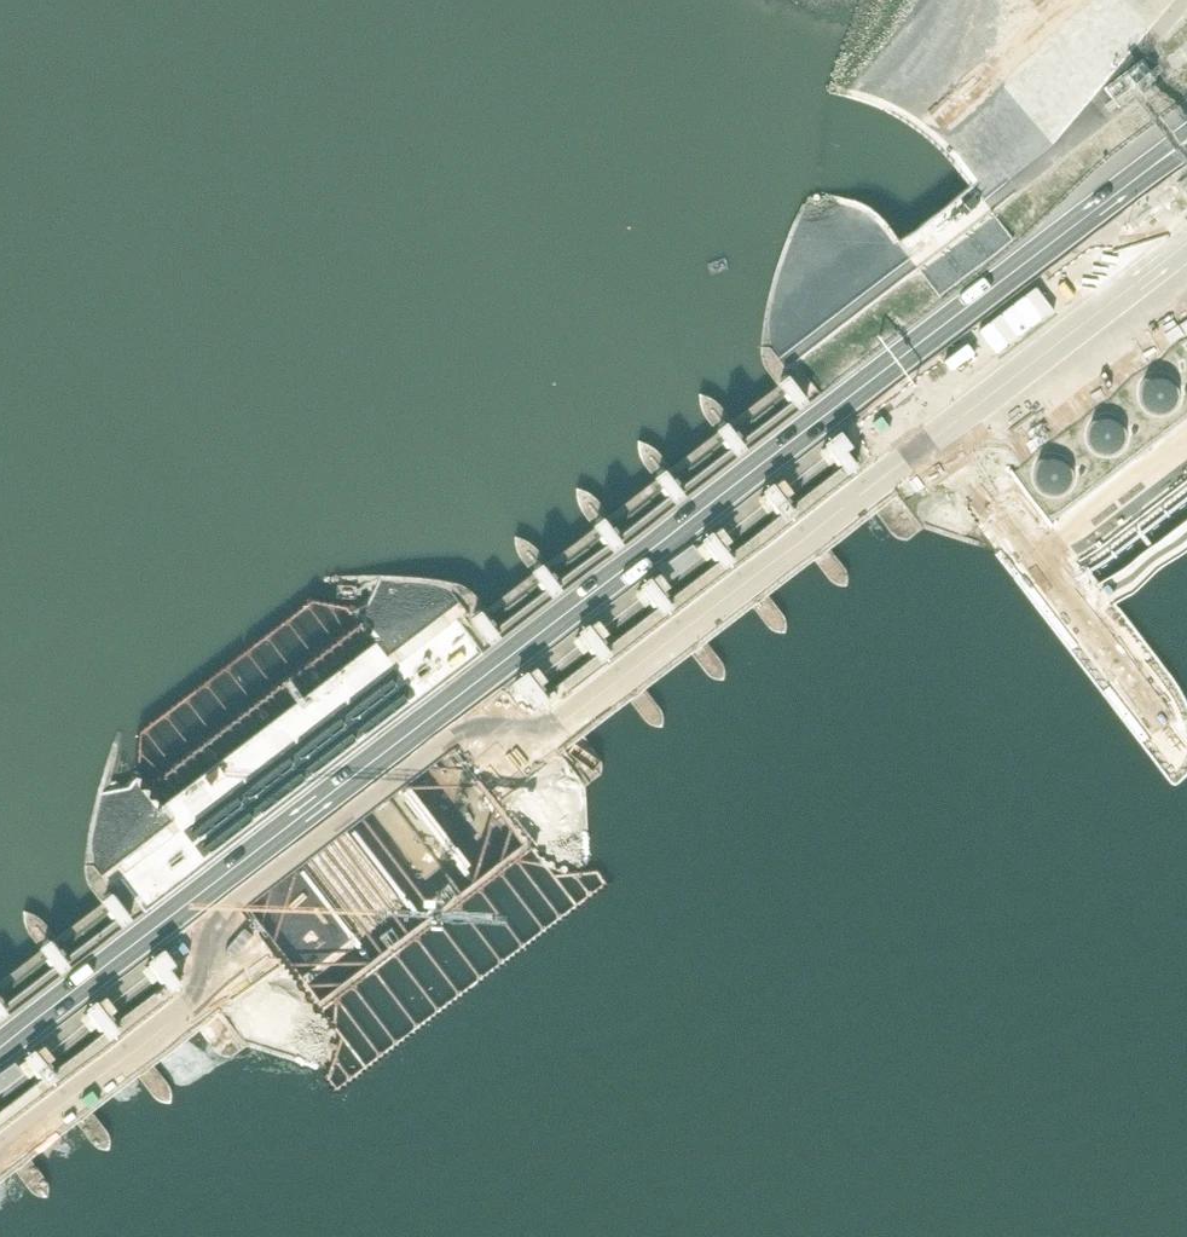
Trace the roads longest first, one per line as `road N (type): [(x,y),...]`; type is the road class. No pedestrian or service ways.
road 1 (motorway): [(0,1154),(883,480),(1186,231)]
road 2 (motorway): [(1186,141),(0,1048)]

